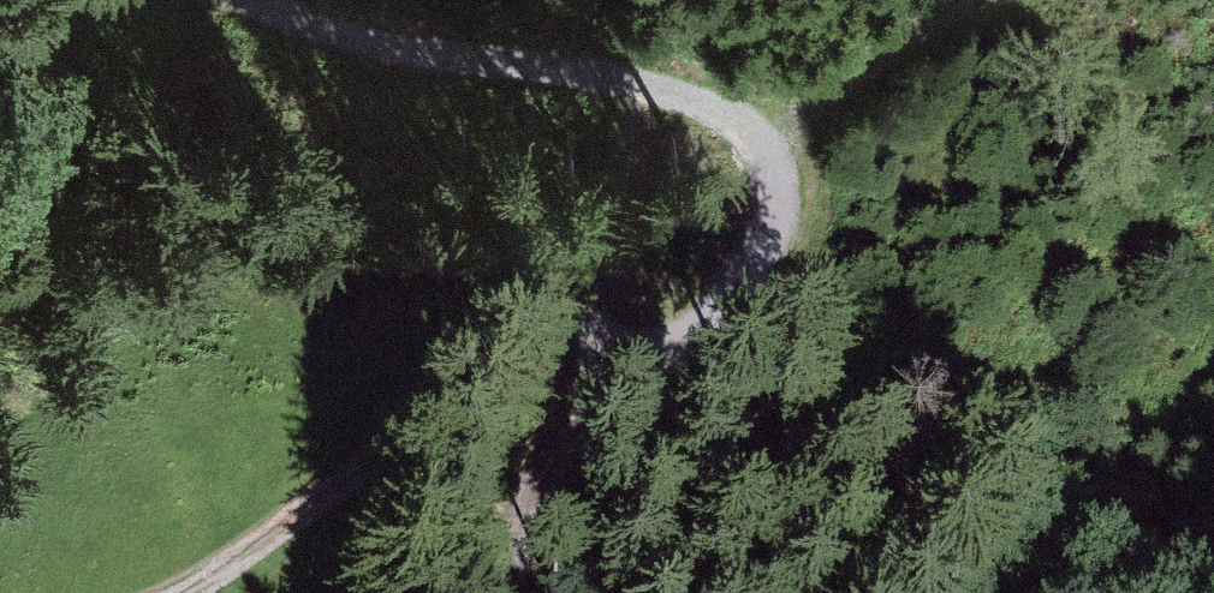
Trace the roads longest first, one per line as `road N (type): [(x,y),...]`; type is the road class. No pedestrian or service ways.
road 1 (track): [(592,391),(582,331),(571,311),(546,305),(520,318),(418,418),(258,548),(160,592)]
road 2 (track): [(788,125),(748,100),(310,24),(277,0)]
road 3 (track): [(592,391),(735,299),(781,243),(802,203),(804,172),(788,125)]
road 4 (track): [(514,592),(520,525),(548,457),(592,391)]

